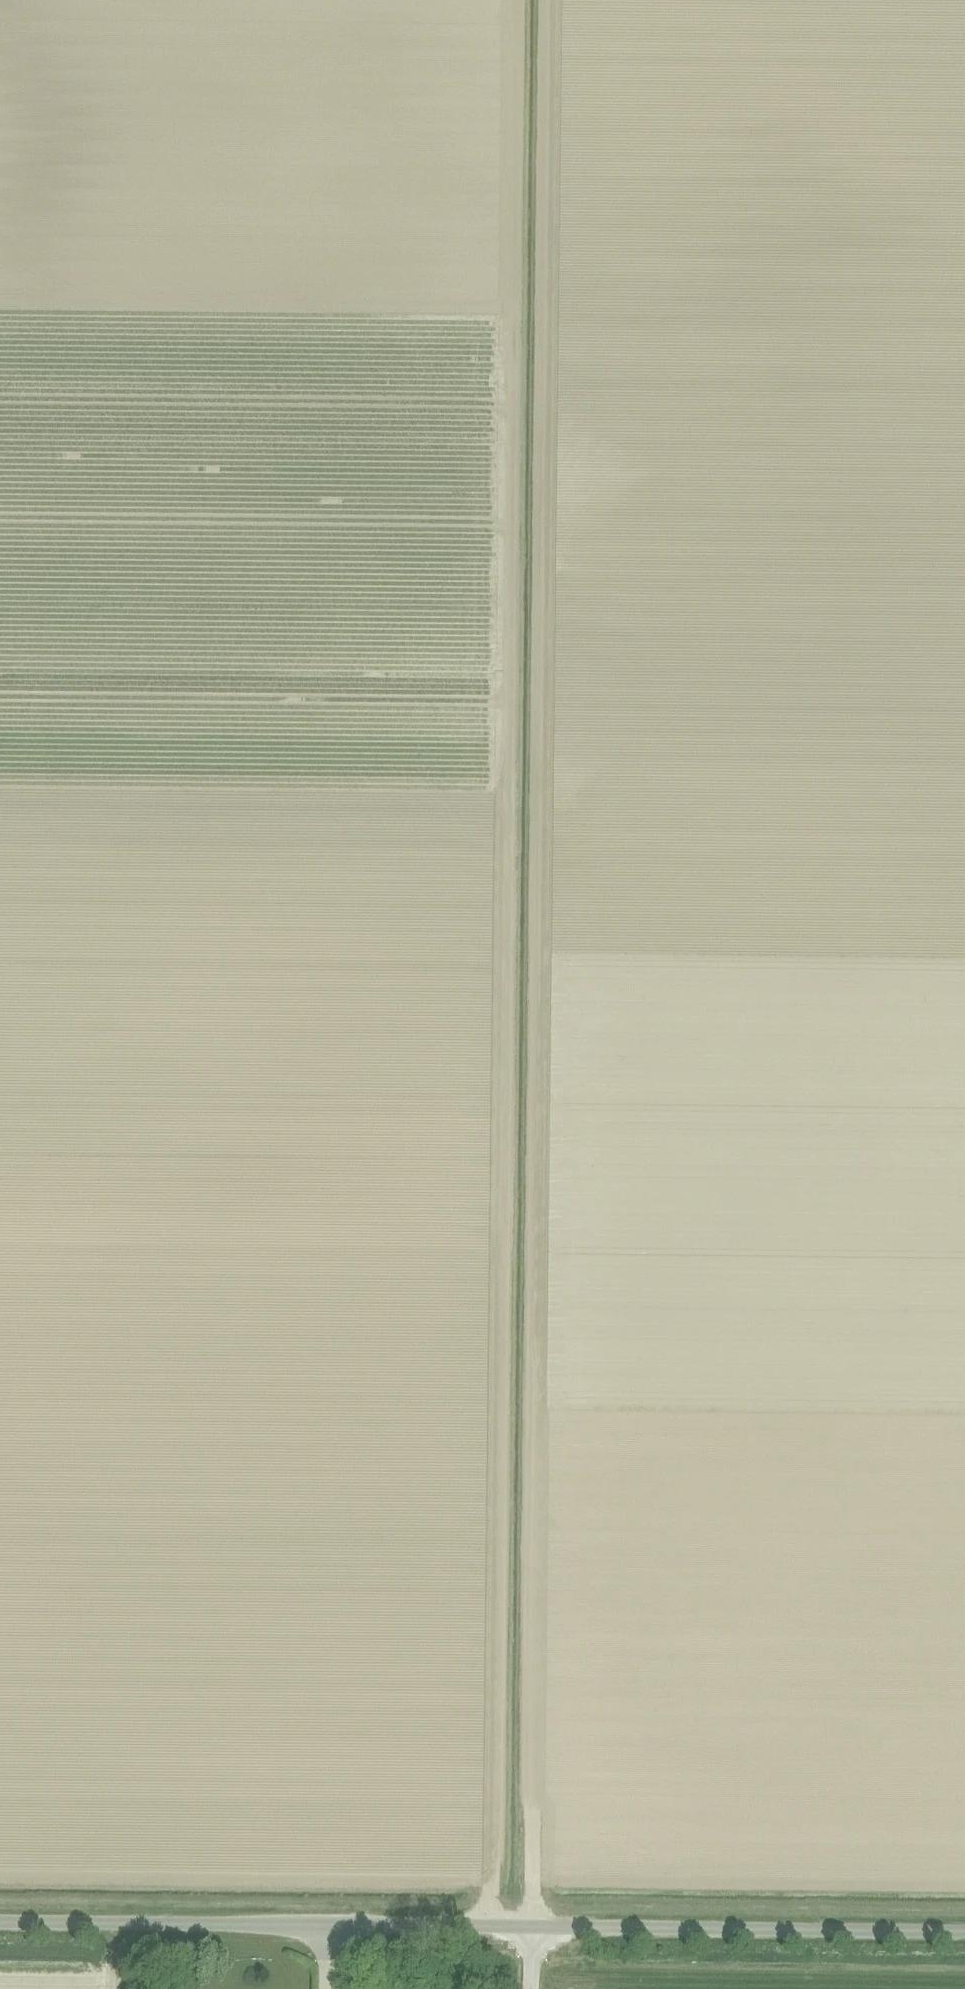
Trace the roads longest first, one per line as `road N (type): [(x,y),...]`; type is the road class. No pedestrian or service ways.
road 1 (unclassified): [(0,1923),(964,1932)]

